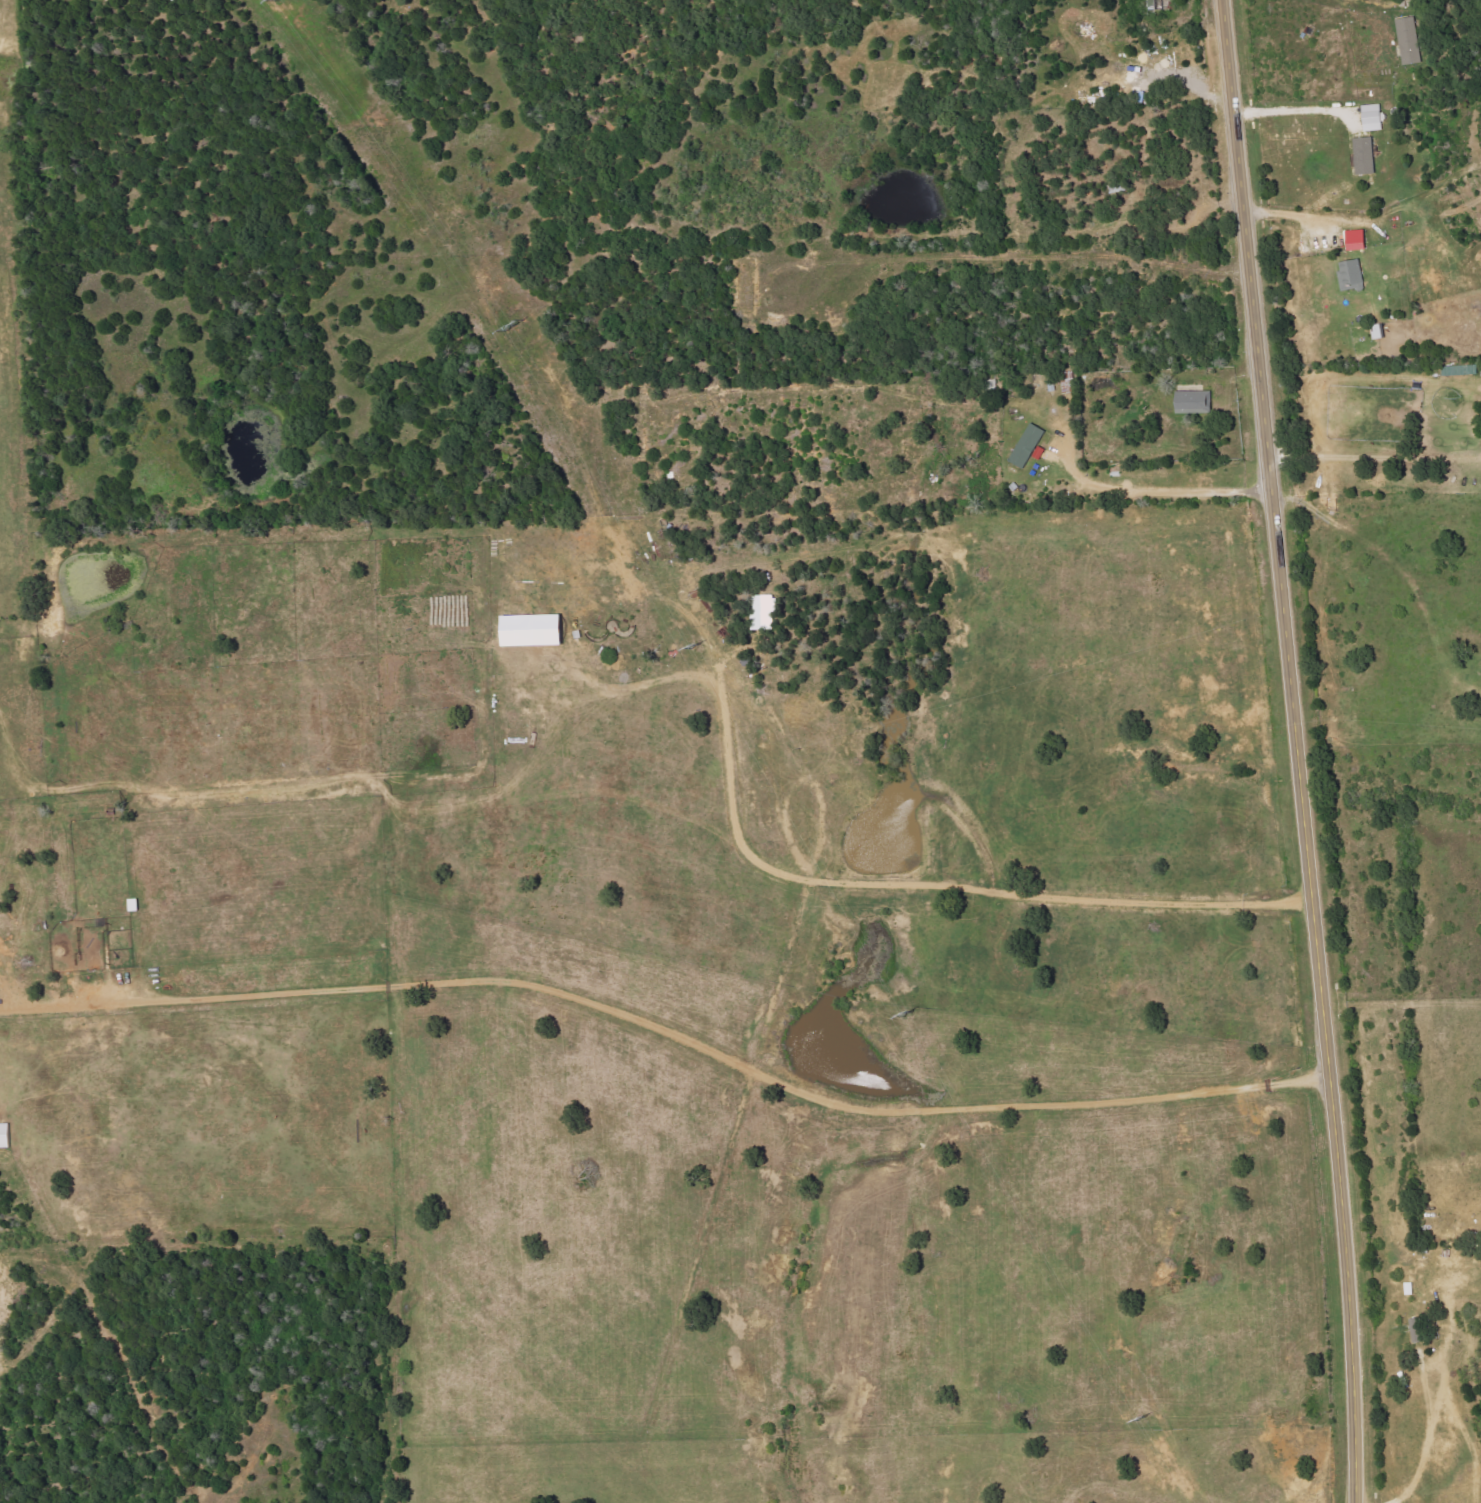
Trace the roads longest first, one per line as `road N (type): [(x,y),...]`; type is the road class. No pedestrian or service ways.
road 1 (secondary): [(1356,1502),(1342,1228),(1221,0)]

